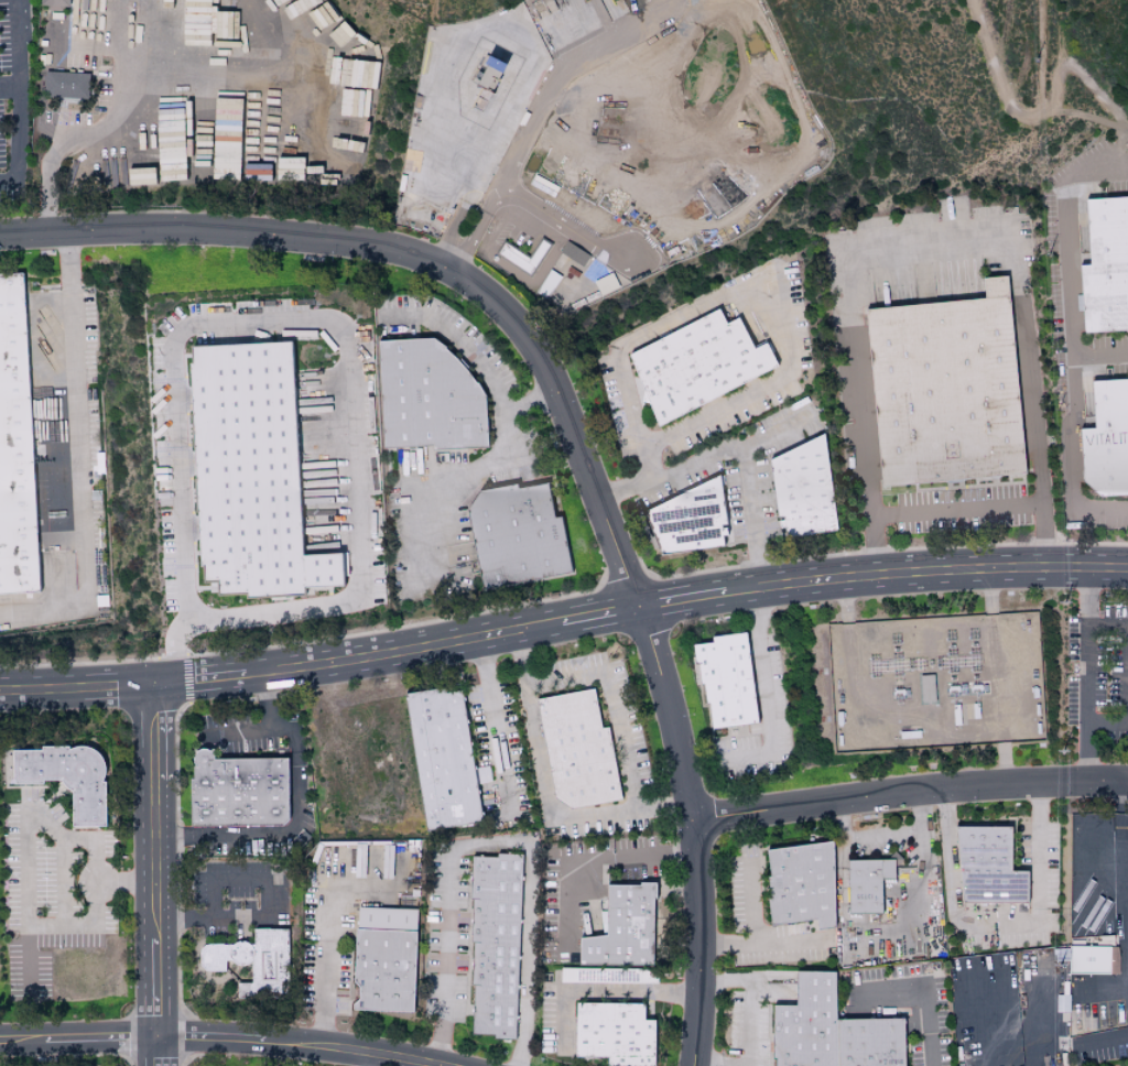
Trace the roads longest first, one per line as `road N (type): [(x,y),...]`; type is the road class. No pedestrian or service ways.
road 1 (residential): [(695,1065),(703,965),(693,822),(672,715),(556,389),(503,308),(438,264),(379,247),(162,230),(0,237)]
road 2 (residential): [(693,822),(967,786),(1127,783)]
road 3 (tertiary): [(0,1041),(203,1038),(412,1065)]
road 4 (tertiary): [(1127,568),(959,570),(726,592)]
road 5 (tertiary): [(560,623),(246,677)]
road 6 (residential): [(156,1065),(155,779)]
road 7 (tertiary): [(156,687),(0,691)]

